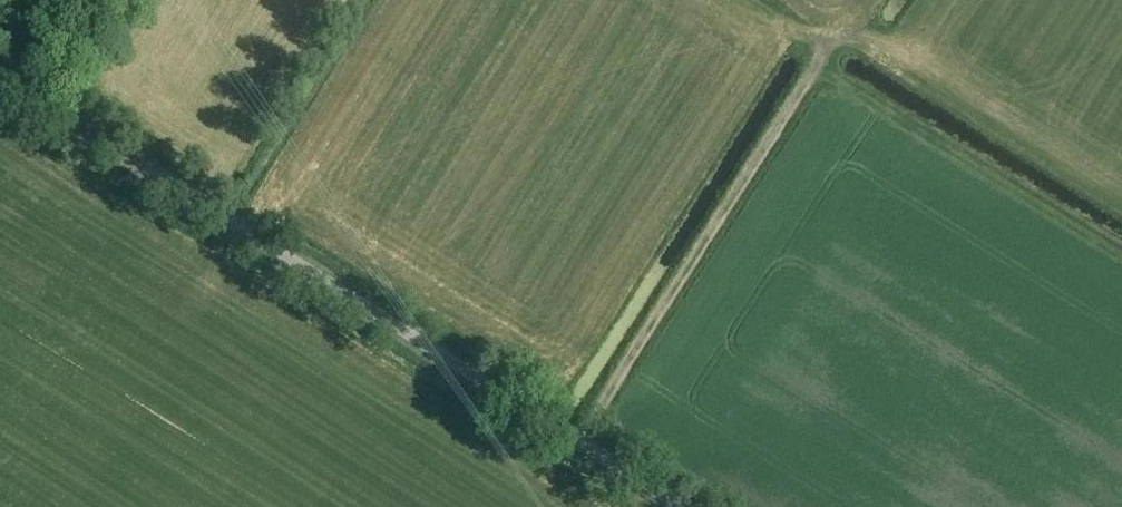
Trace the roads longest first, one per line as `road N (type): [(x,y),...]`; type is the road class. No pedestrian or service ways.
road 1 (unclassified): [(137,160),(677,506)]
road 2 (track): [(825,49),(575,443)]
road 3 (unclassified): [(137,160),(0,73)]
road 4 (track): [(881,49),(853,39),(825,49),(747,0)]

